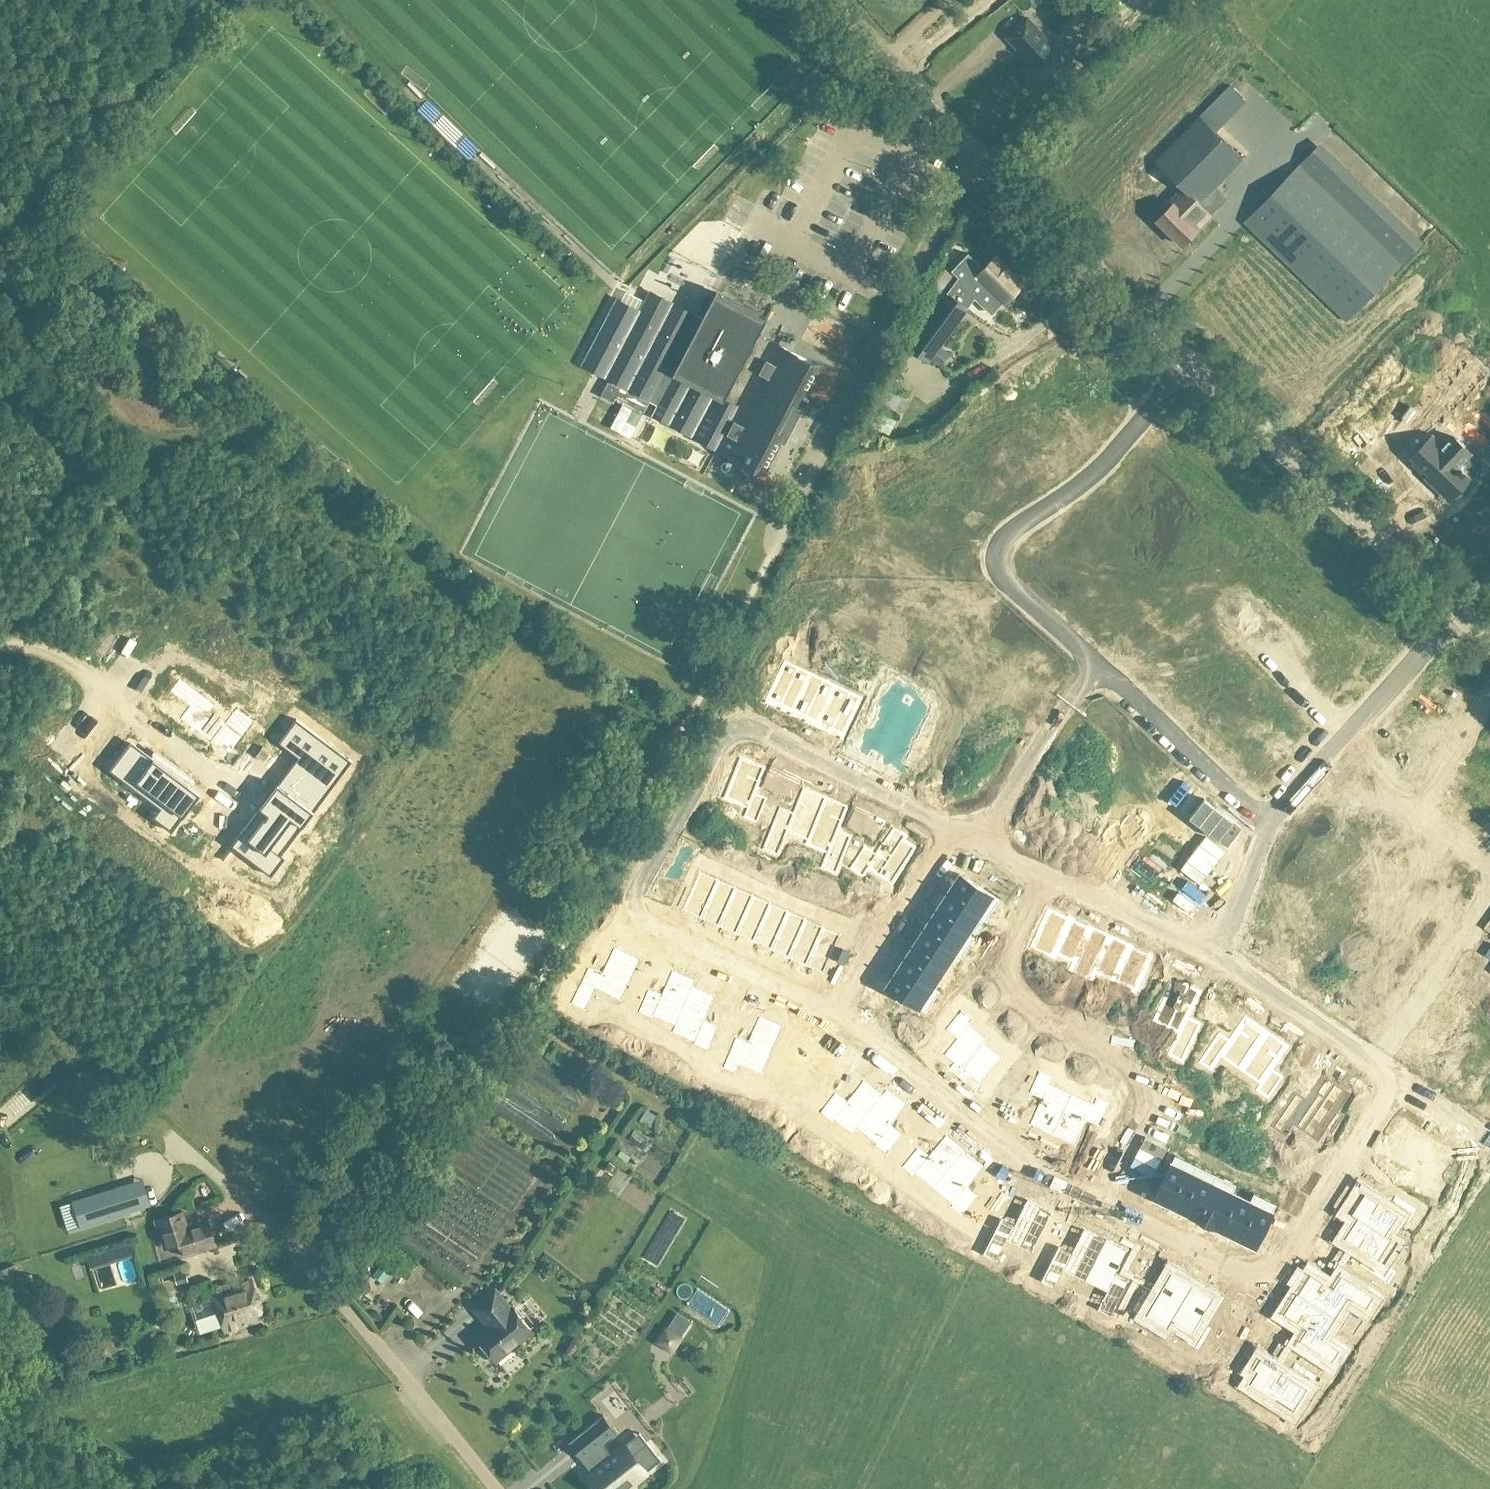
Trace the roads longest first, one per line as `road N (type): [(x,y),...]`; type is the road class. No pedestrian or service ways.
road 1 (residential): [(839,1016),(1031,1170),(1256,1273),(1284,1259),(1386,1089)]
road 2 (residential): [(837,776),(763,731),(729,737),(635,901),(648,922),(839,1016)]
road 3 (residential): [(1184,364),(1118,447),(998,542),(1002,583),(1099,662)]
road 4 (residential): [(498,1488),(228,1182)]
road 5 (unclassified): [(811,488),(972,154)]
road 6 (tertiary): [(1456,609),(1184,364)]
road 7 (residential): [(837,776),(885,670),(945,697),(896,806)]
road 8 (tertiary): [(1184,364),(972,154)]
road 9 (residential): [(1456,609),(1266,817)]
road 10 (residential): [(1214,954),(977,845)]
road 11 (residential): [(1099,662),(1266,817)]
road 12 (residential): [(1099,662),(977,845)]
road 13 (residential): [(839,1016),(952,834)]
road 14 (tertiary): [(972,154),(830,0)]
road 15 (residential): [(1377,1061),(1214,954)]
road 16 (residential): [(1377,1061),(1489,907)]
road 17 (residential): [(1266,817),(1214,954)]
road 18 (residential): [(1386,1089),(1415,1089),(1489,1143)]

